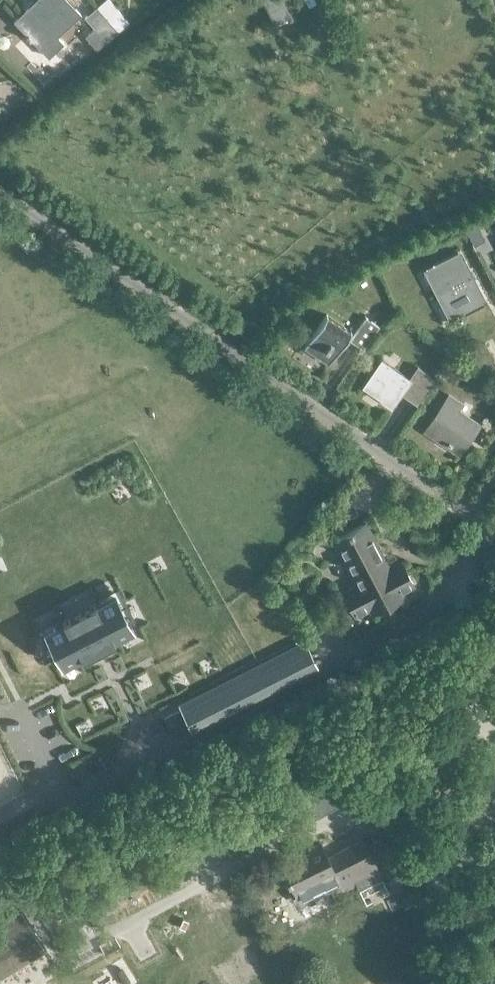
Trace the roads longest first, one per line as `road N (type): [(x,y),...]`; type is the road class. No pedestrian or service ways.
road 1 (unclassified): [(494,530),(0,195)]

